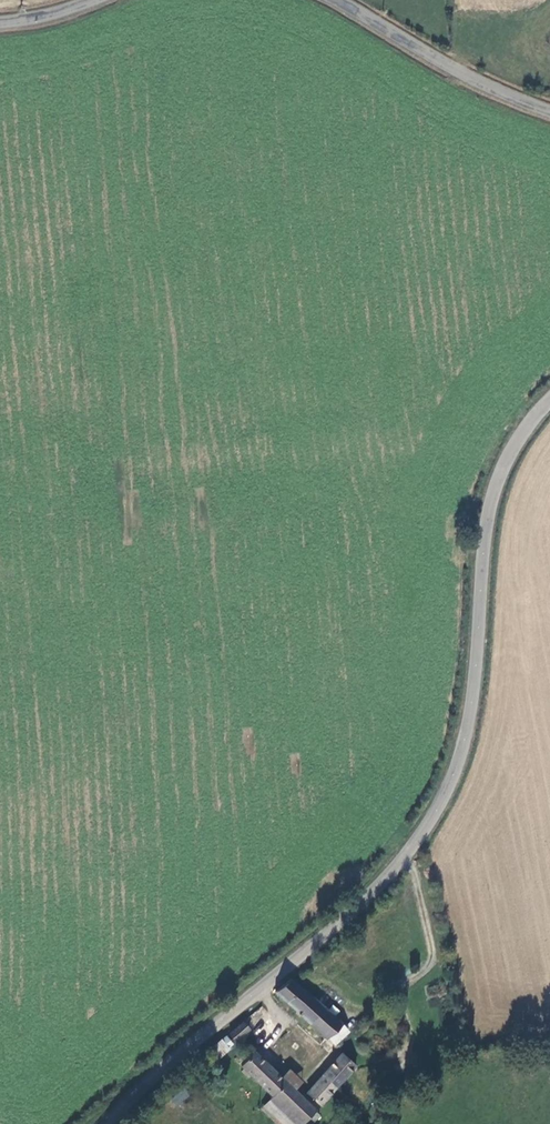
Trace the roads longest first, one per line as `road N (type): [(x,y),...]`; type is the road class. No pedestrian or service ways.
road 1 (tertiary): [(111,1123),(411,851),(462,749),(475,689),(487,513),(506,459),(549,401)]
road 2 (tertiary): [(336,0),(549,112)]

